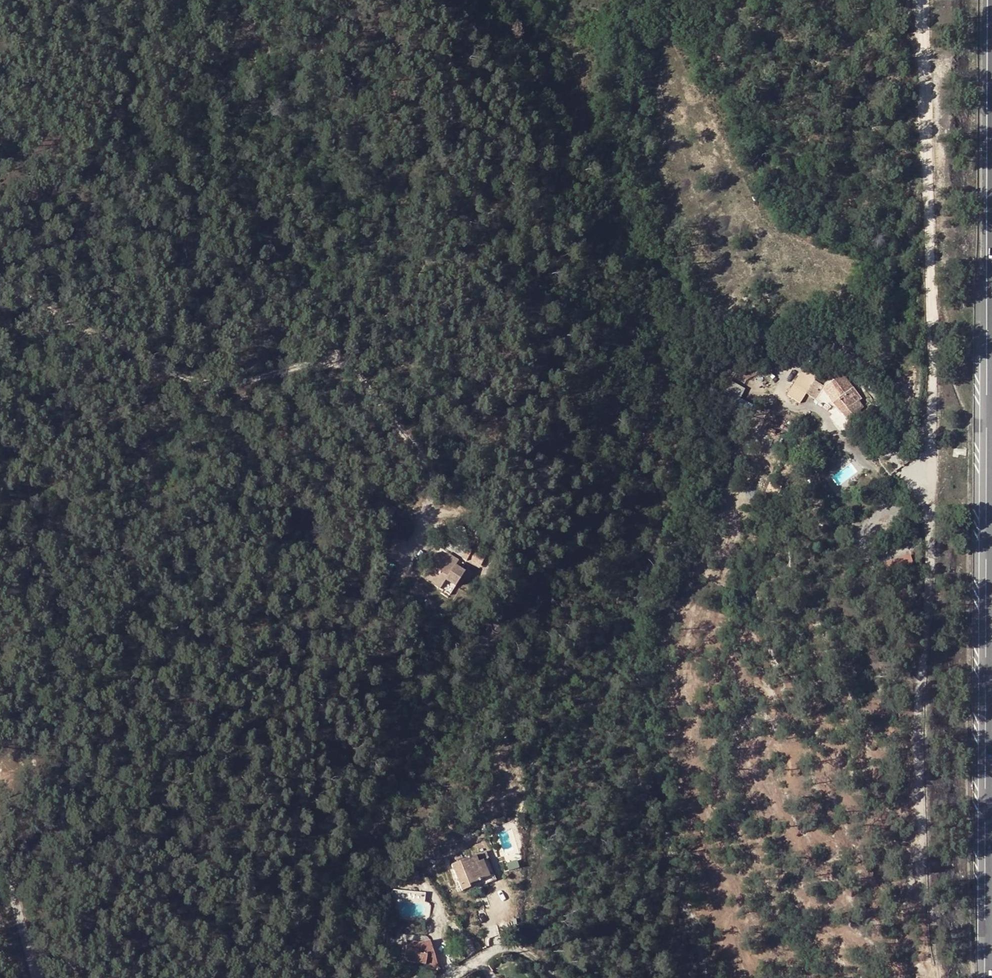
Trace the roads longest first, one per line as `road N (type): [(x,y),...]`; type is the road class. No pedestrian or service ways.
road 1 (track): [(928,977),(918,716),(930,478)]
road 2 (residential): [(930,478),(917,0)]
road 3 (residential): [(445,977),(486,954),(513,949),(551,977)]

